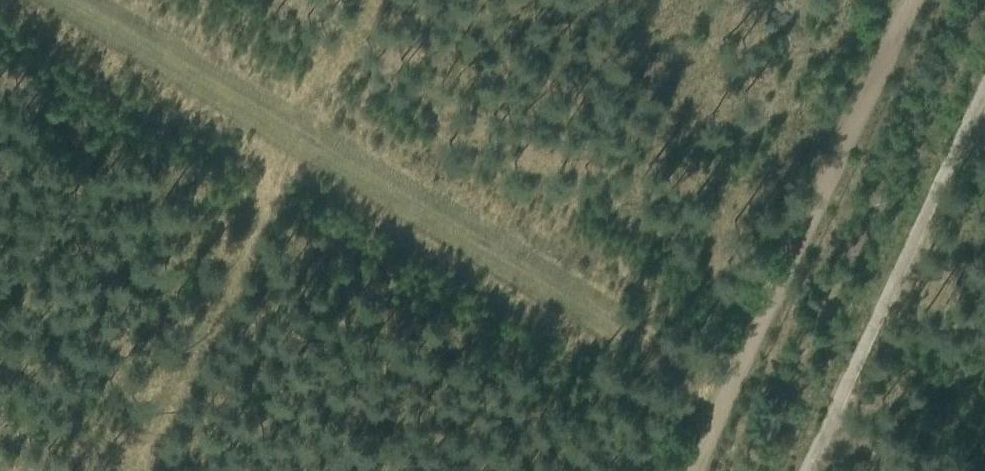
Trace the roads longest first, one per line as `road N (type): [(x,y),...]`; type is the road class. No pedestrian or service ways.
road 1 (track): [(78,0),(732,383)]
road 2 (track): [(691,470),(909,0)]
road 3 (track): [(984,91),(810,470)]

